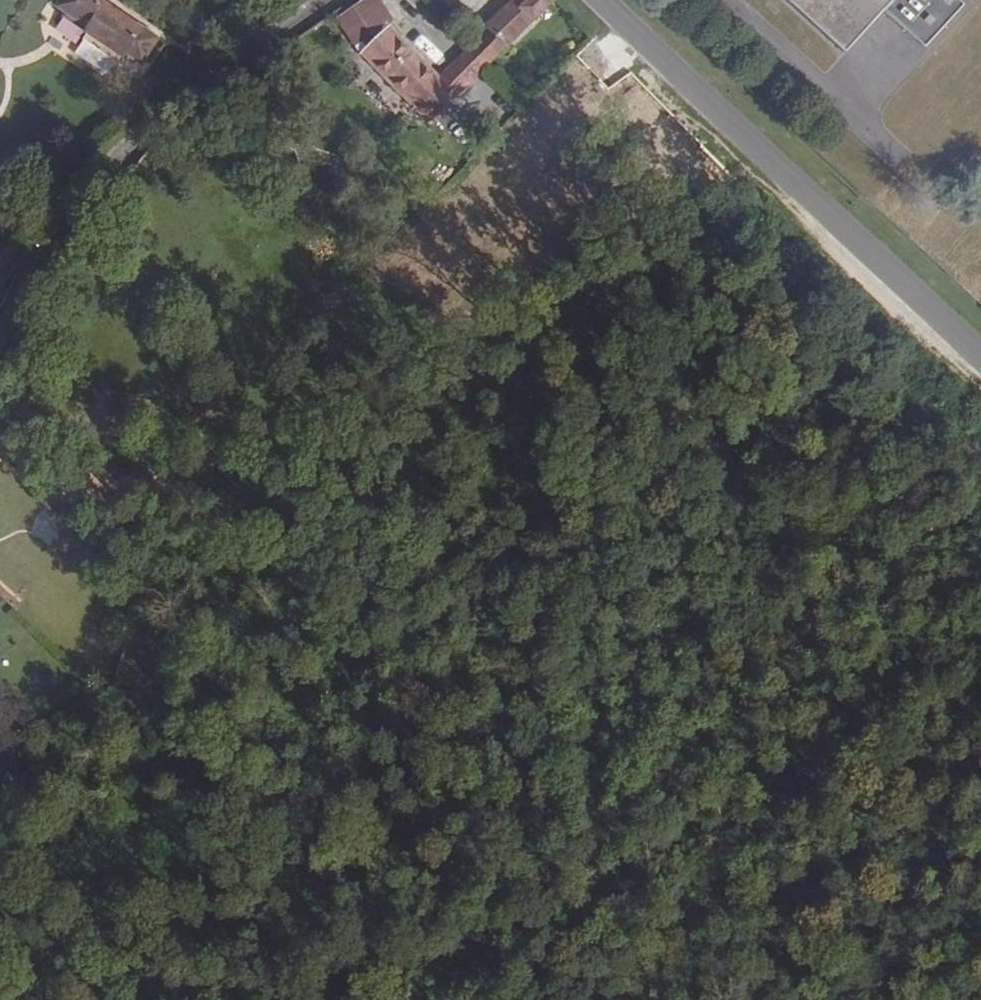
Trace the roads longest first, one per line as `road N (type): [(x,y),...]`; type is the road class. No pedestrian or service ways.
road 1 (tertiary): [(980,354),(604,0)]
road 2 (residential): [(0,334),(60,213),(139,119),(313,0)]

